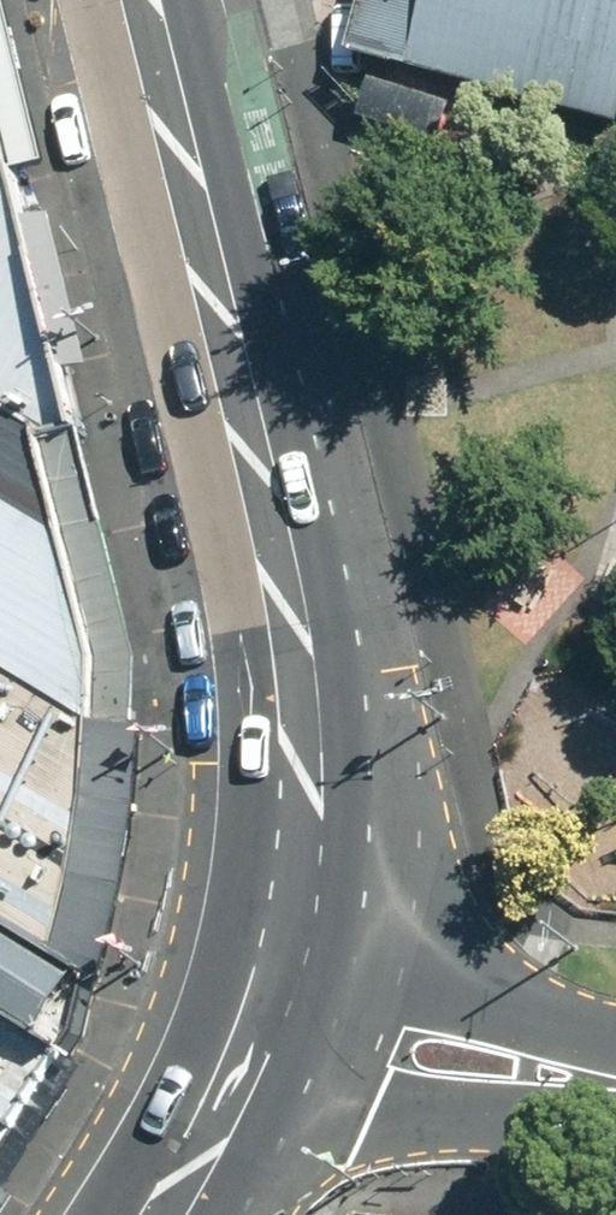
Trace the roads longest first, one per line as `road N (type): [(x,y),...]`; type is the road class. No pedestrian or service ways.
road 1 (primary): [(143,0),(286,602),(304,779),(300,963)]
road 2 (tertiary): [(615,1092),(372,1106),(258,1072)]
road 3 (tertiary): [(300,963),(534,1031),(615,1071)]
road 4 (primary): [(258,1072),(165,1214)]

